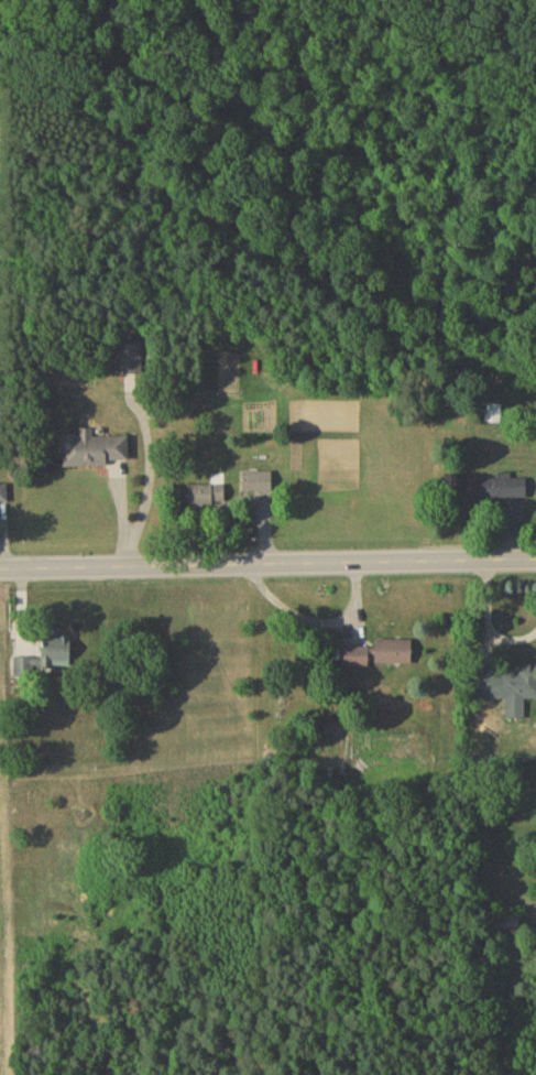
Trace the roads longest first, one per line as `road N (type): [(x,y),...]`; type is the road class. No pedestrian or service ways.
road 1 (tertiary): [(535,560),(0,569)]

